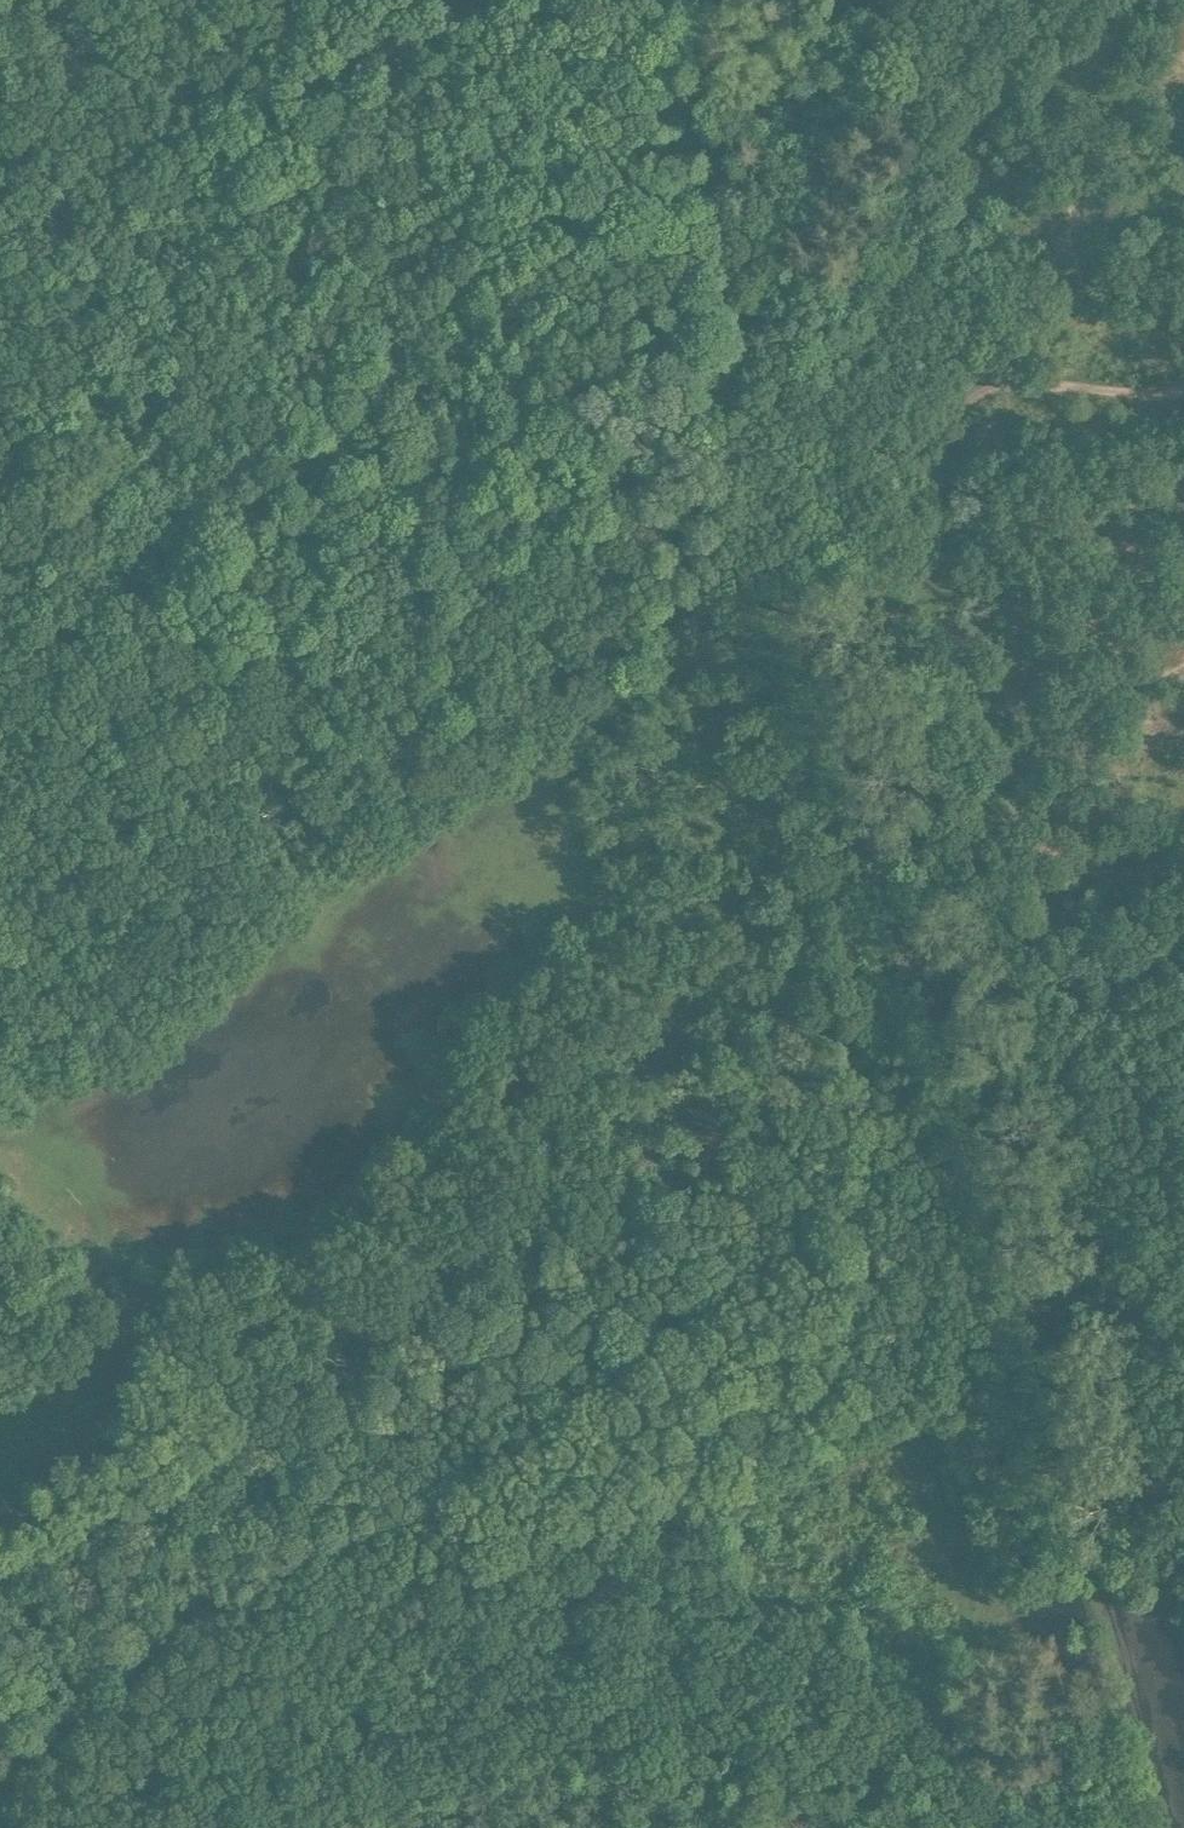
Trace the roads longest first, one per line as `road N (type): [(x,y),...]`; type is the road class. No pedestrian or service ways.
road 1 (track): [(692,0),(781,577),(1008,1288),(1166,1827)]

